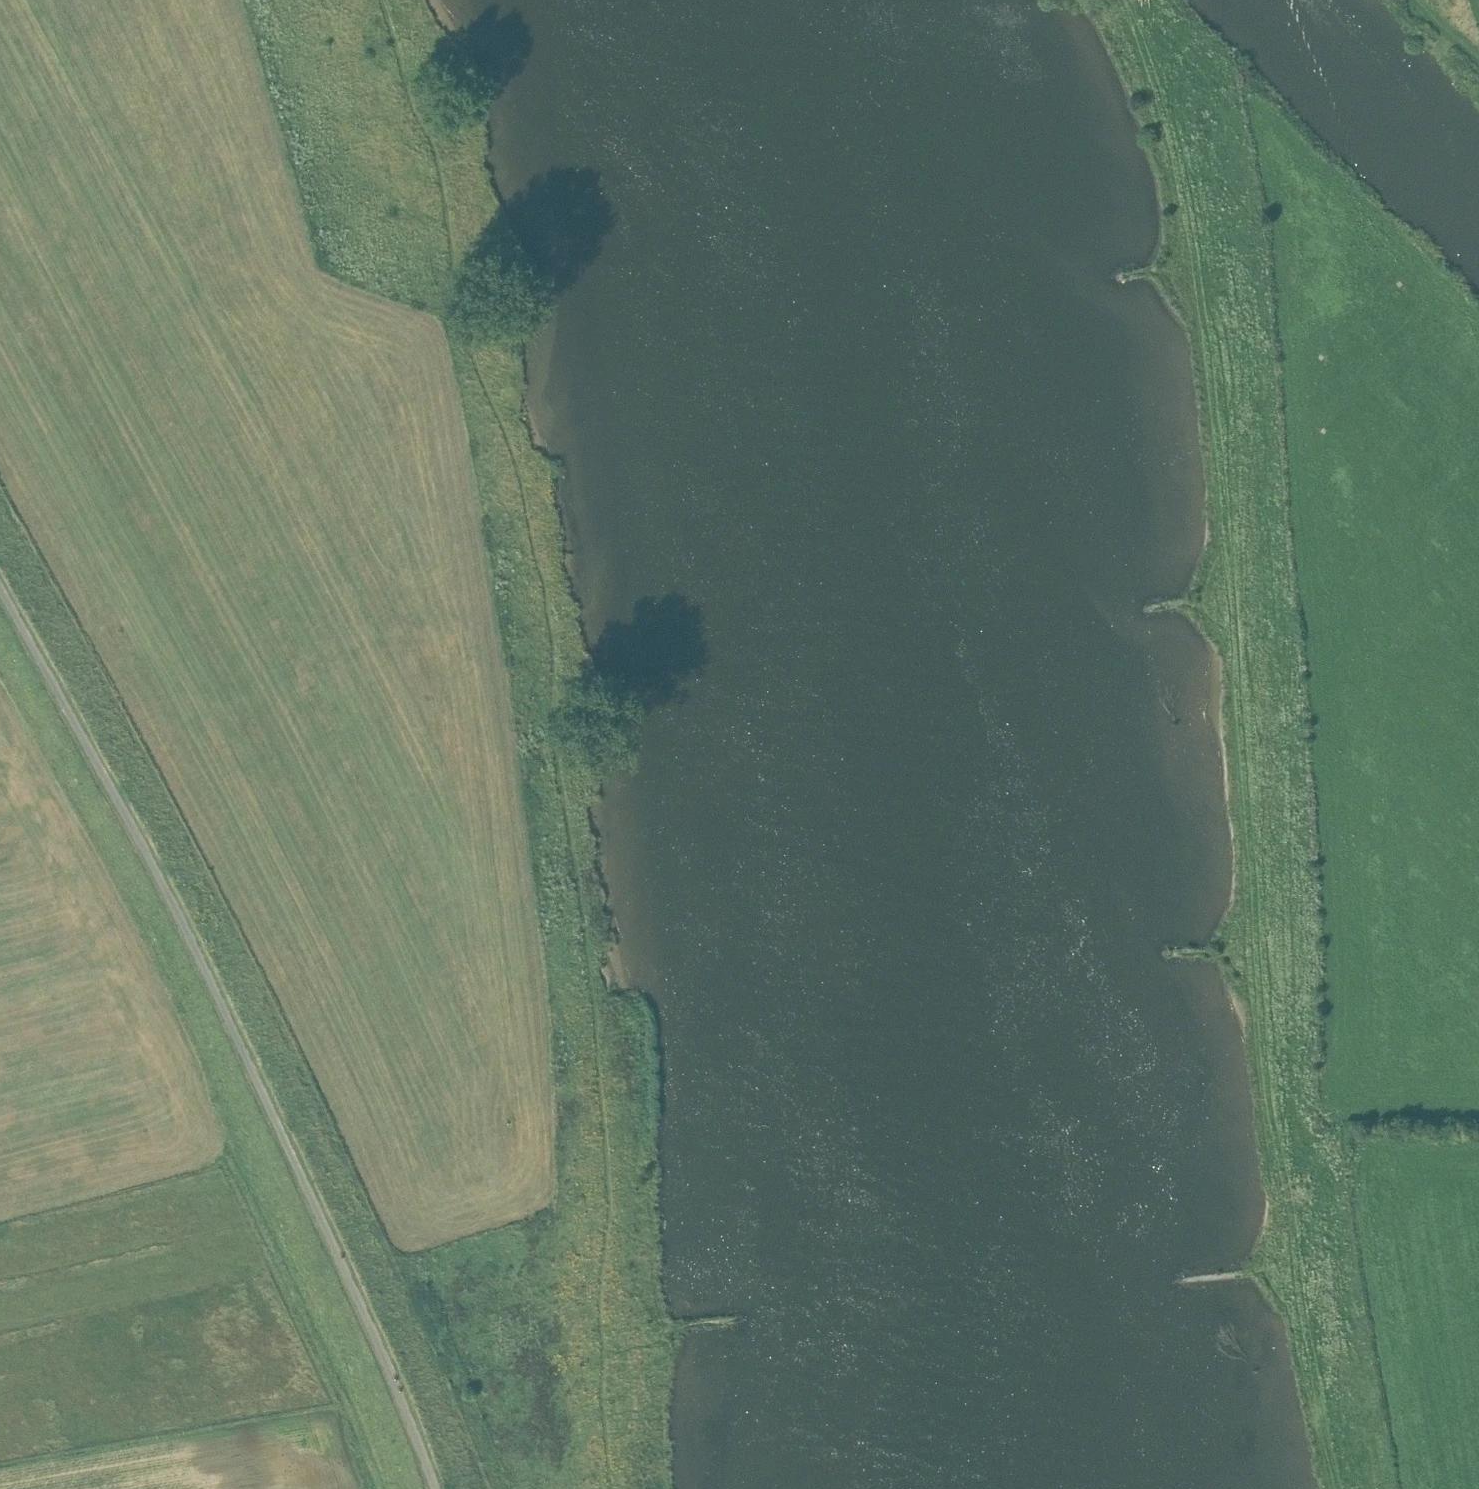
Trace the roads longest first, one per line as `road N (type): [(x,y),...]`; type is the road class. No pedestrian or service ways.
road 1 (track): [(374,1488),(236,1164)]

